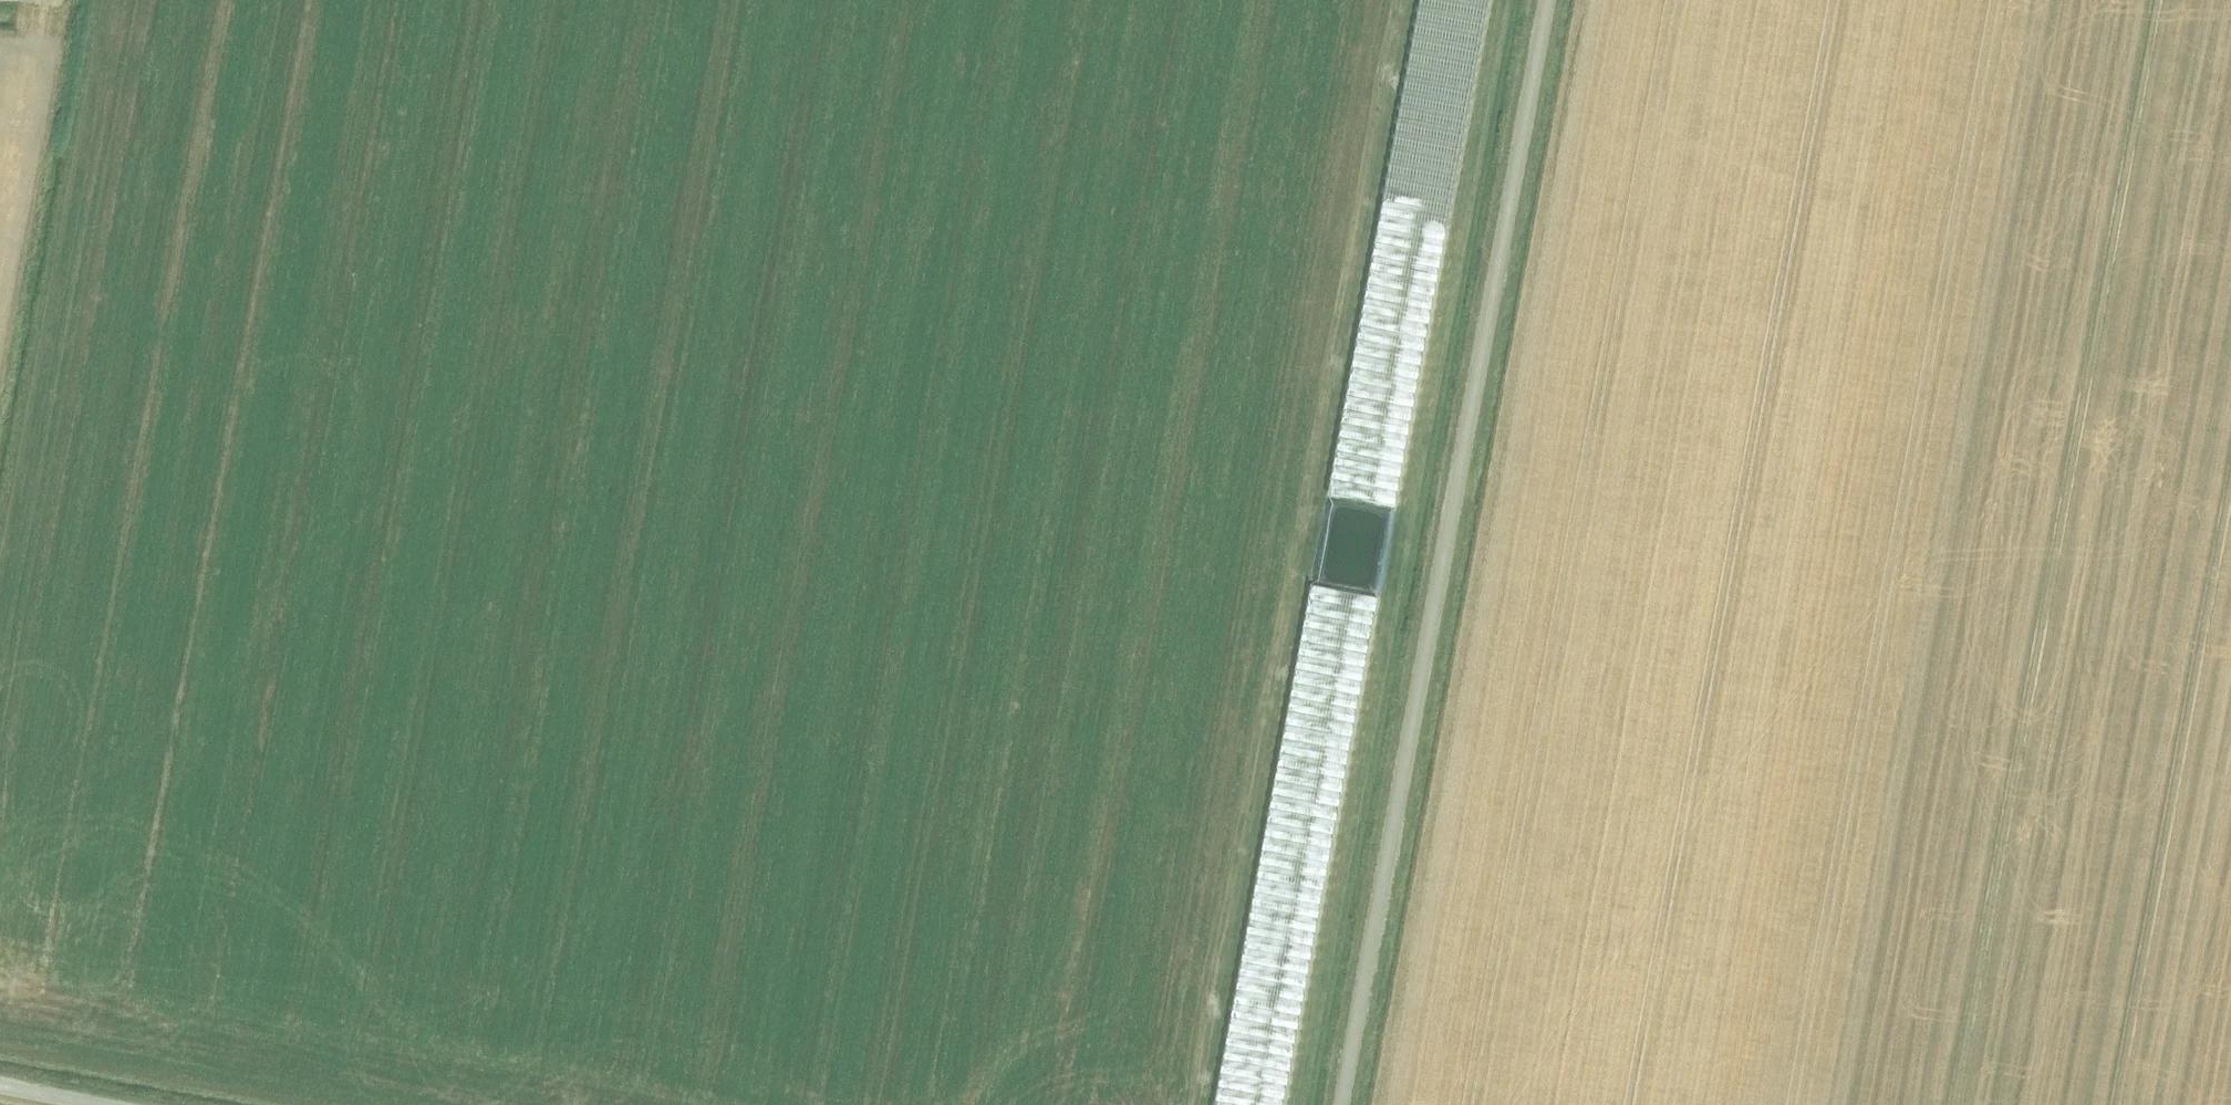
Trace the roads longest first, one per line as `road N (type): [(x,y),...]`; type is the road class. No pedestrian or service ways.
road 1 (unclassified): [(1350,1104),(1557,0)]

